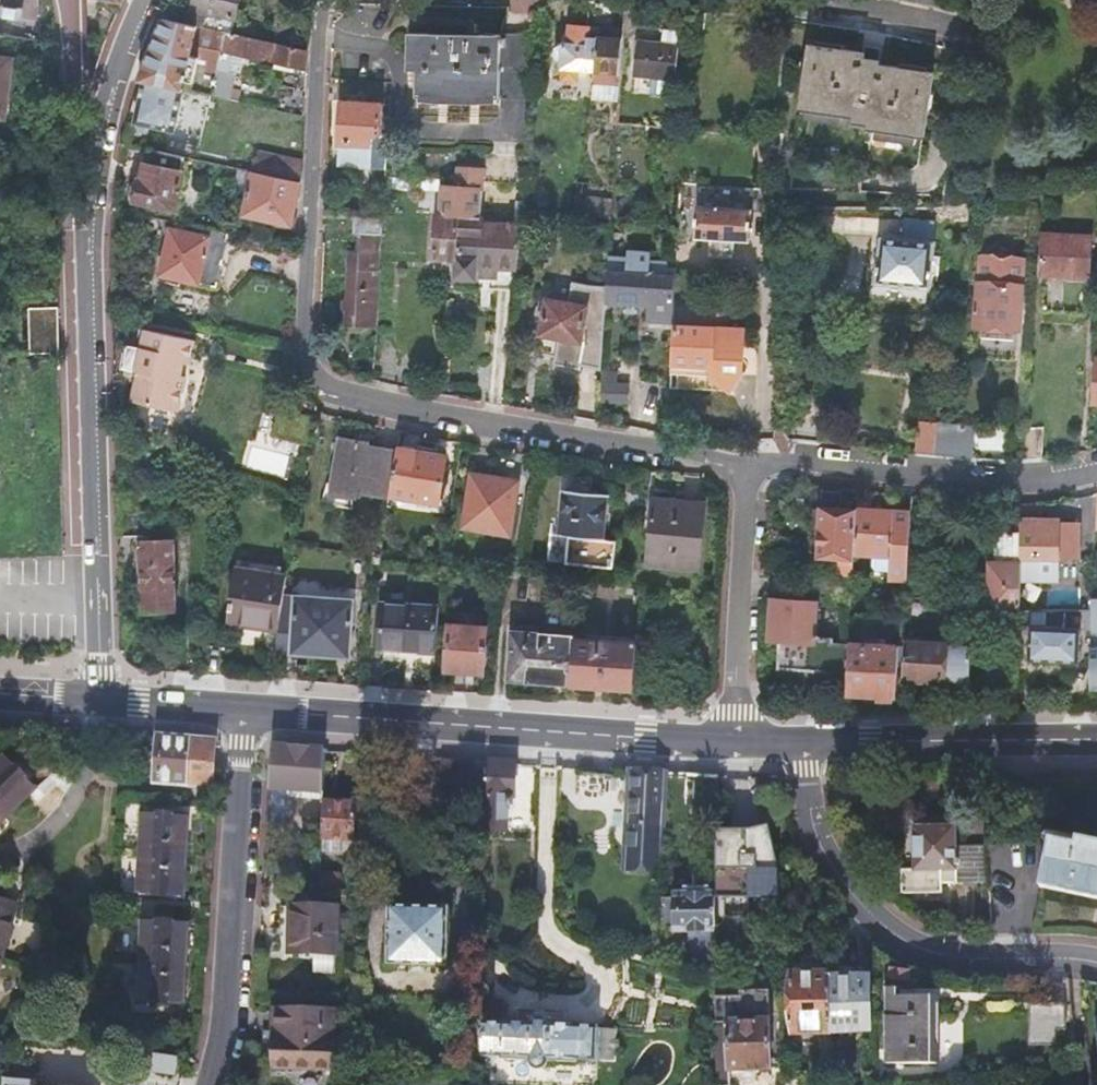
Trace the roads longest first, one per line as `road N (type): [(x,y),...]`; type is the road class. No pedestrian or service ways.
road 1 (residential): [(748,465),(316,380),(302,335),(321,0)]
road 2 (residential): [(144,0),(117,59),(98,134),(92,217),(87,412),(99,701)]
road 3 (secondary): [(733,743),(243,710)]
road 4 (residential): [(1096,52),(917,19),(630,8)]
road 5 (residential): [(805,743),(815,839),(854,898),(908,942),(978,957),(1070,954),(1096,962)]
road 6 (unclassified): [(243,710),(220,1010),(205,1084)]
road 7 (residential): [(1096,469),(1059,481),(957,481),(806,463),(748,465)]
road 8 (secondary): [(1096,741),(805,743)]
road 9 (residential): [(733,743),(748,465)]
road 10 (secondary): [(243,710),(99,701)]

